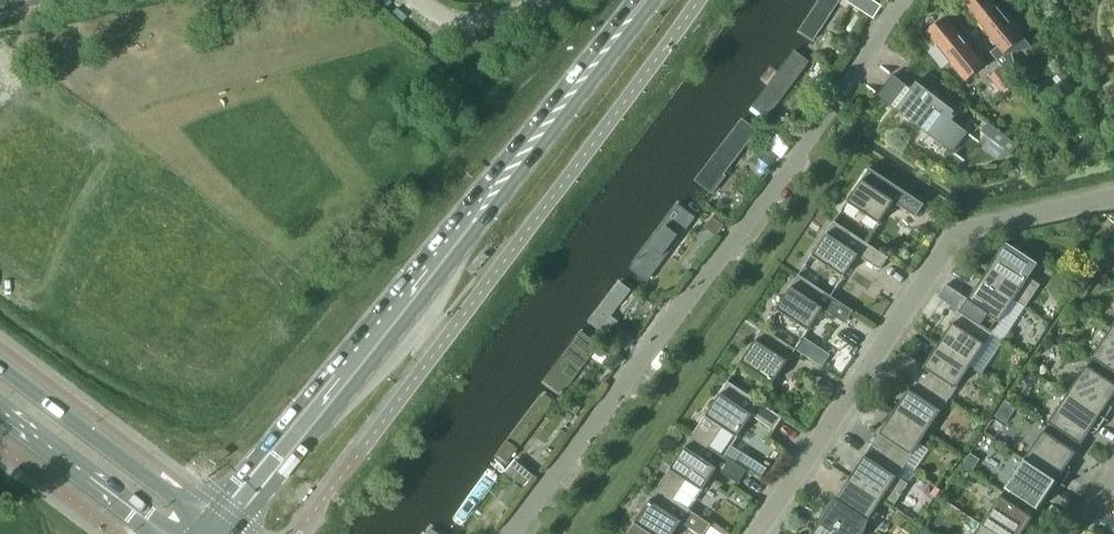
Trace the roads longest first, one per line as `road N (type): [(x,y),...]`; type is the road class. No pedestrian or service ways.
road 1 (primary): [(212,533),(642,0)]
road 2 (residential): [(515,533),(903,0)]
road 3 (residential): [(755,533),(957,236),(1113,197)]
road 4 (primary): [(202,533),(180,503),(0,366)]
road 5 (primary): [(0,401),(191,533)]
road 6 (residential): [(418,0),(465,19),(535,0)]

